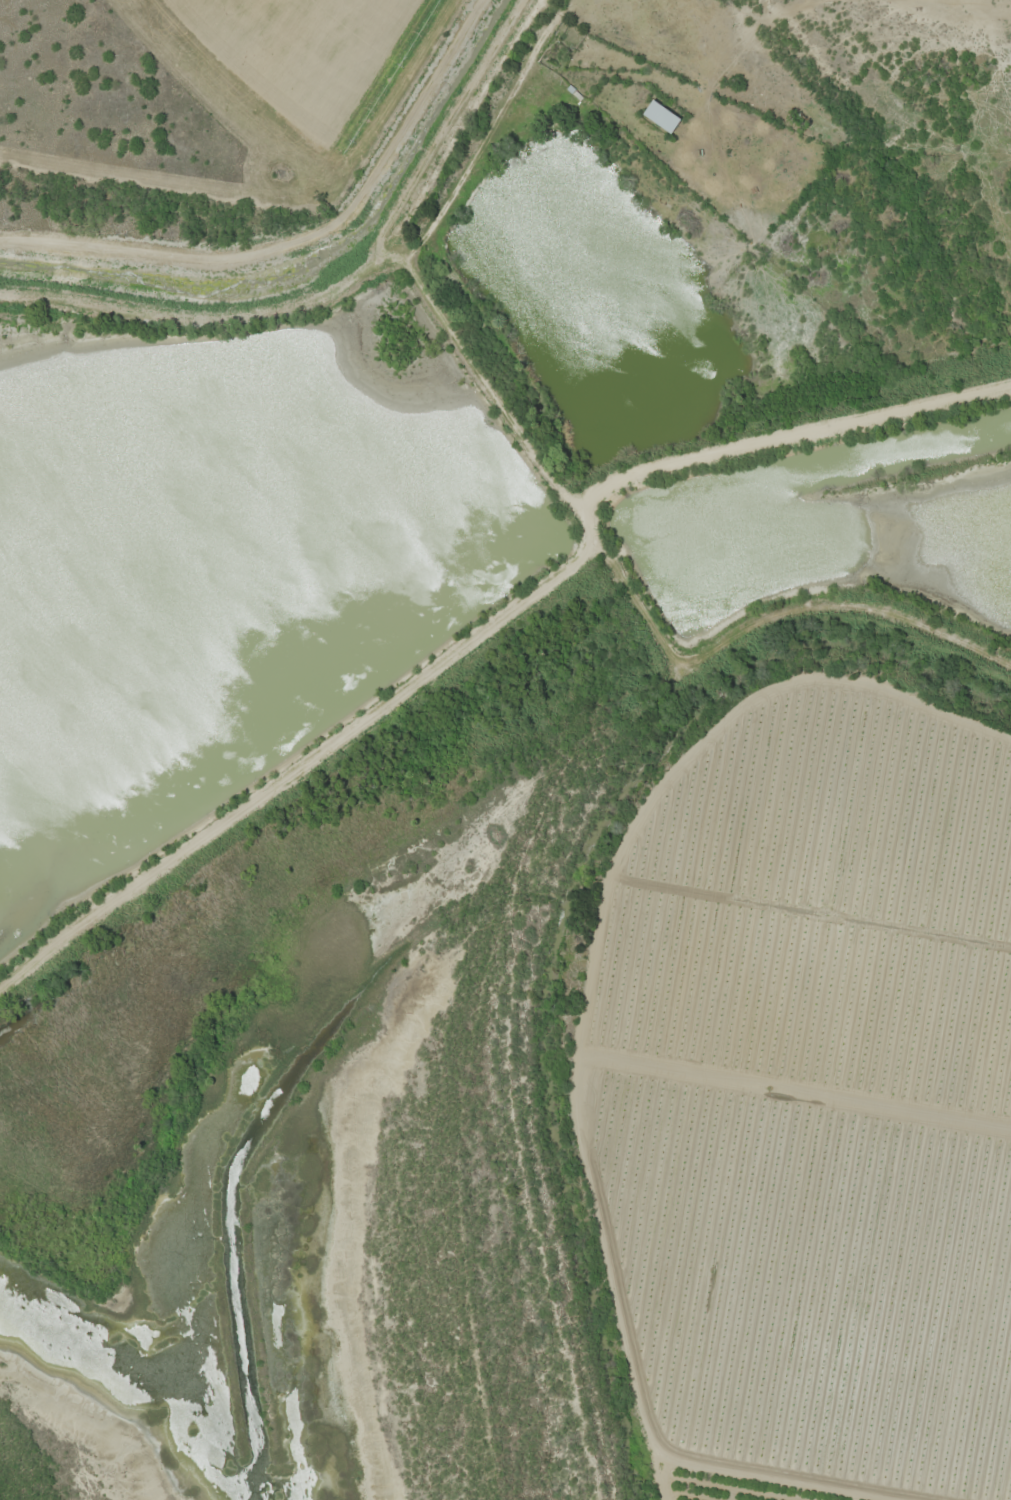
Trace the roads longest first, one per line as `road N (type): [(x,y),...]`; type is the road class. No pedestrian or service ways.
road 1 (residential): [(0,242),(277,242),(339,204),(473,0)]

